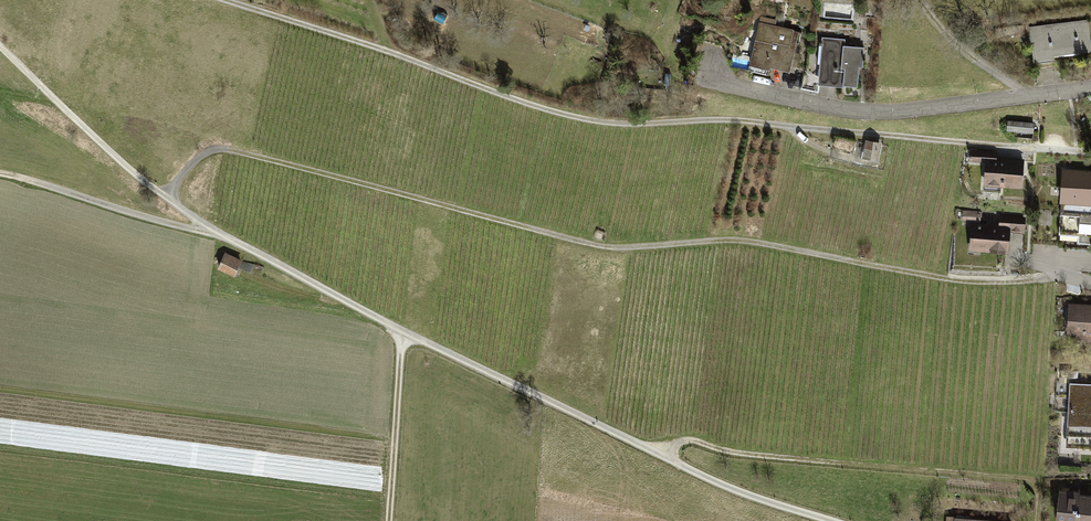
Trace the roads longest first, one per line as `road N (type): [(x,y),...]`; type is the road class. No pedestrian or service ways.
road 1 (track): [(0,45),(139,178),(208,230),(685,468),(831,520)]
road 2 (track): [(1063,271),(990,282),(741,241),(600,246),(220,149),(186,169),(168,199)]
road 3 (track): [(226,0),(587,120),(731,119),(1077,151)]
road 4 (track): [(667,457),(689,439),(740,453),(1031,478),(1040,491),(1038,520)]
road 5 (residential): [(1090,88),(866,112),(696,78)]
road 6 (track): [(0,173),(208,230)]
road 7 (track): [(389,520),(400,332)]
road 8 (track): [(917,0),(970,54),(1025,95)]

